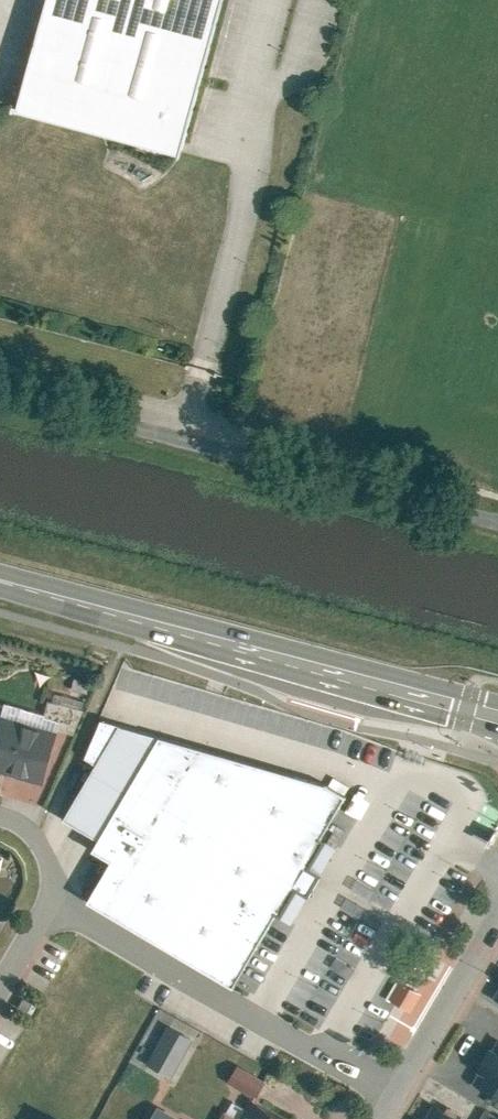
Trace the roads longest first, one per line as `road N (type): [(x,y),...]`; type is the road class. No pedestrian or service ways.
road 1 (unclassified): [(0,386),(497,517)]
road 2 (primary): [(0,578),(497,707)]
road 3 (residential): [(398,1088),(223,1004),(60,911)]
road 4 (residential): [(497,919),(398,1088)]

